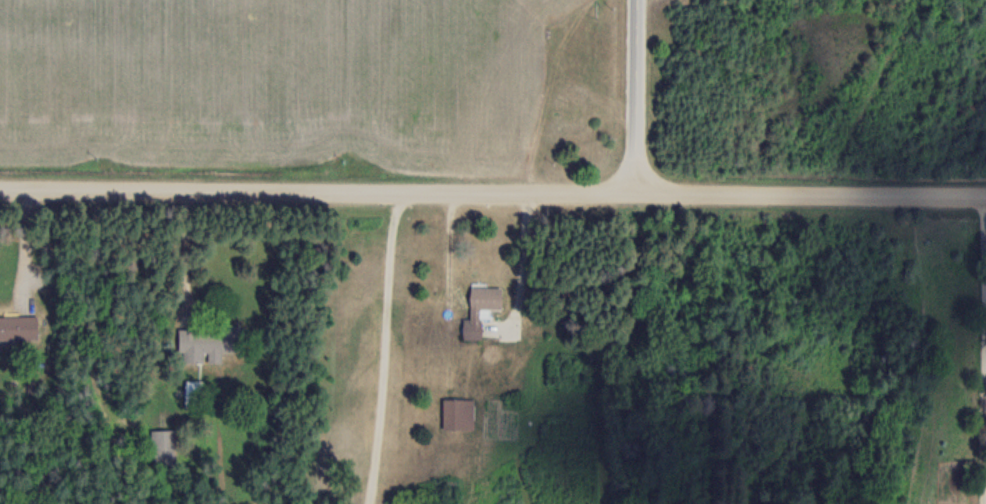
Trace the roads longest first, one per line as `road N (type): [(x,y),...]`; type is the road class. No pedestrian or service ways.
road 1 (residential): [(985,203),(0,191)]
road 2 (residential): [(644,196),(645,0)]

